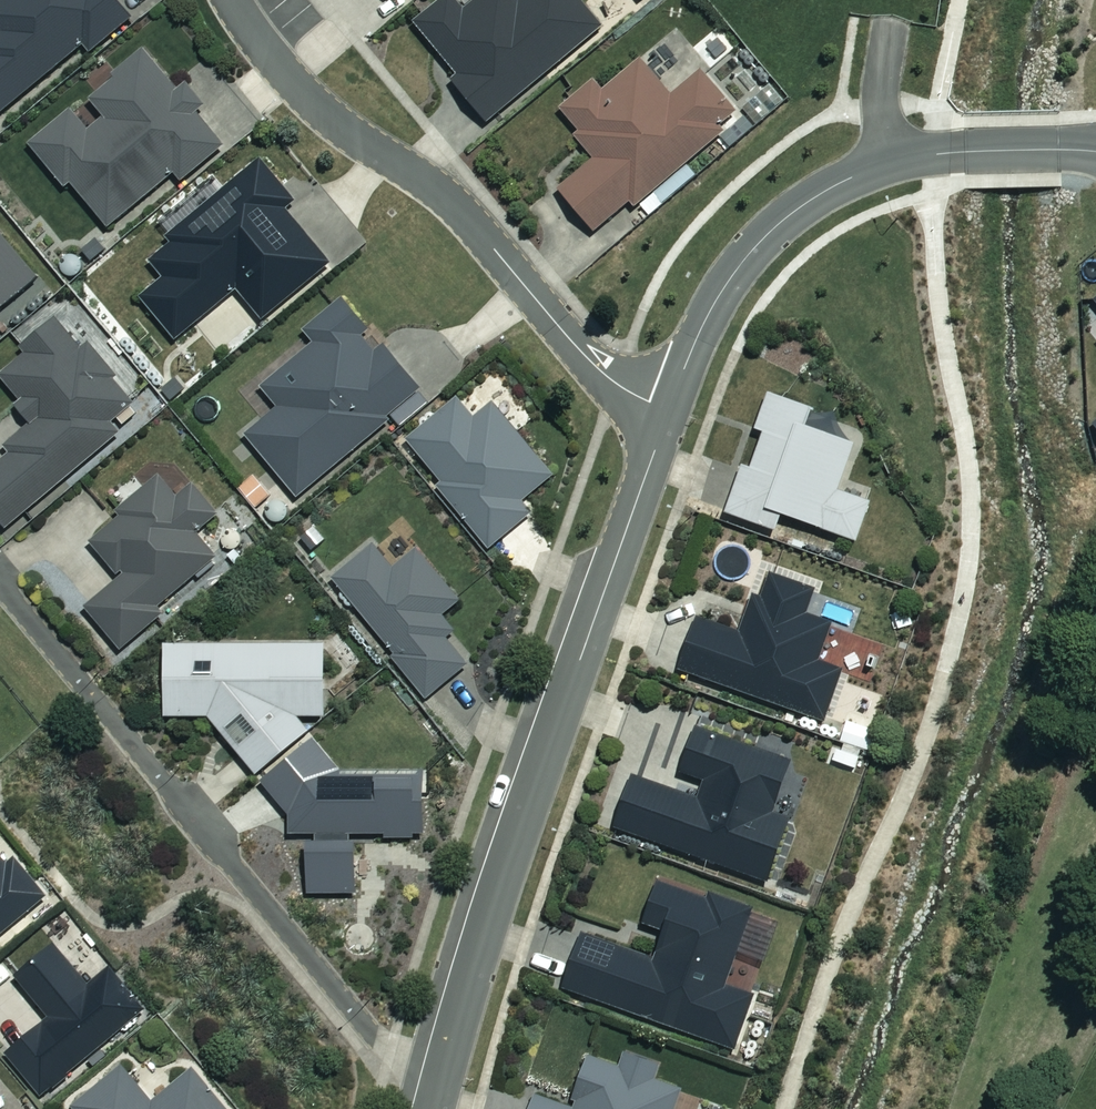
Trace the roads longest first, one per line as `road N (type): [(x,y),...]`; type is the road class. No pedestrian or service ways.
road 1 (residential): [(433,1106),(668,409)]
road 2 (residential): [(0,584),(433,1106)]
road 3 (residential): [(230,0),(310,101),(449,201),(592,364),(668,409)]
road 4 (residential): [(668,409),(696,337),(743,261),(831,187),(891,162),(936,155),(1095,152)]

